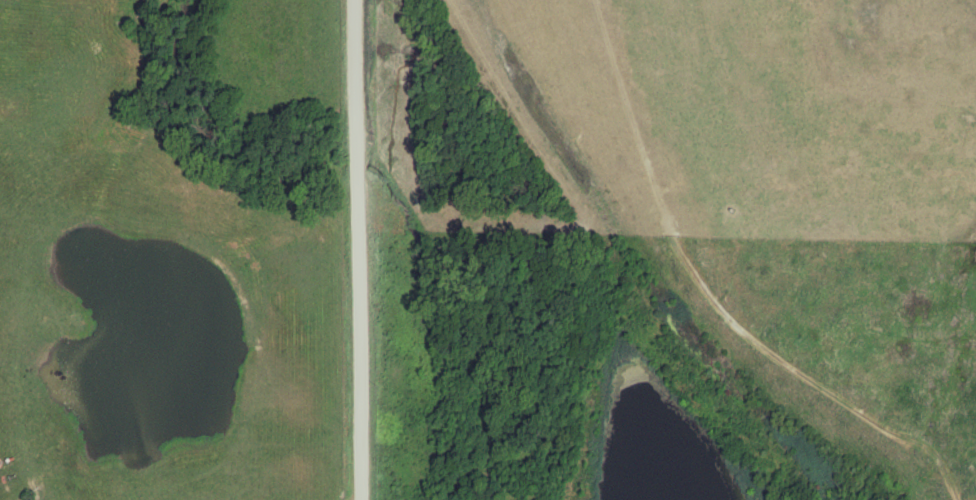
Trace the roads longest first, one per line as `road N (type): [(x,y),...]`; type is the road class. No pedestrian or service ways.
road 1 (residential): [(361,499),(358,0)]

